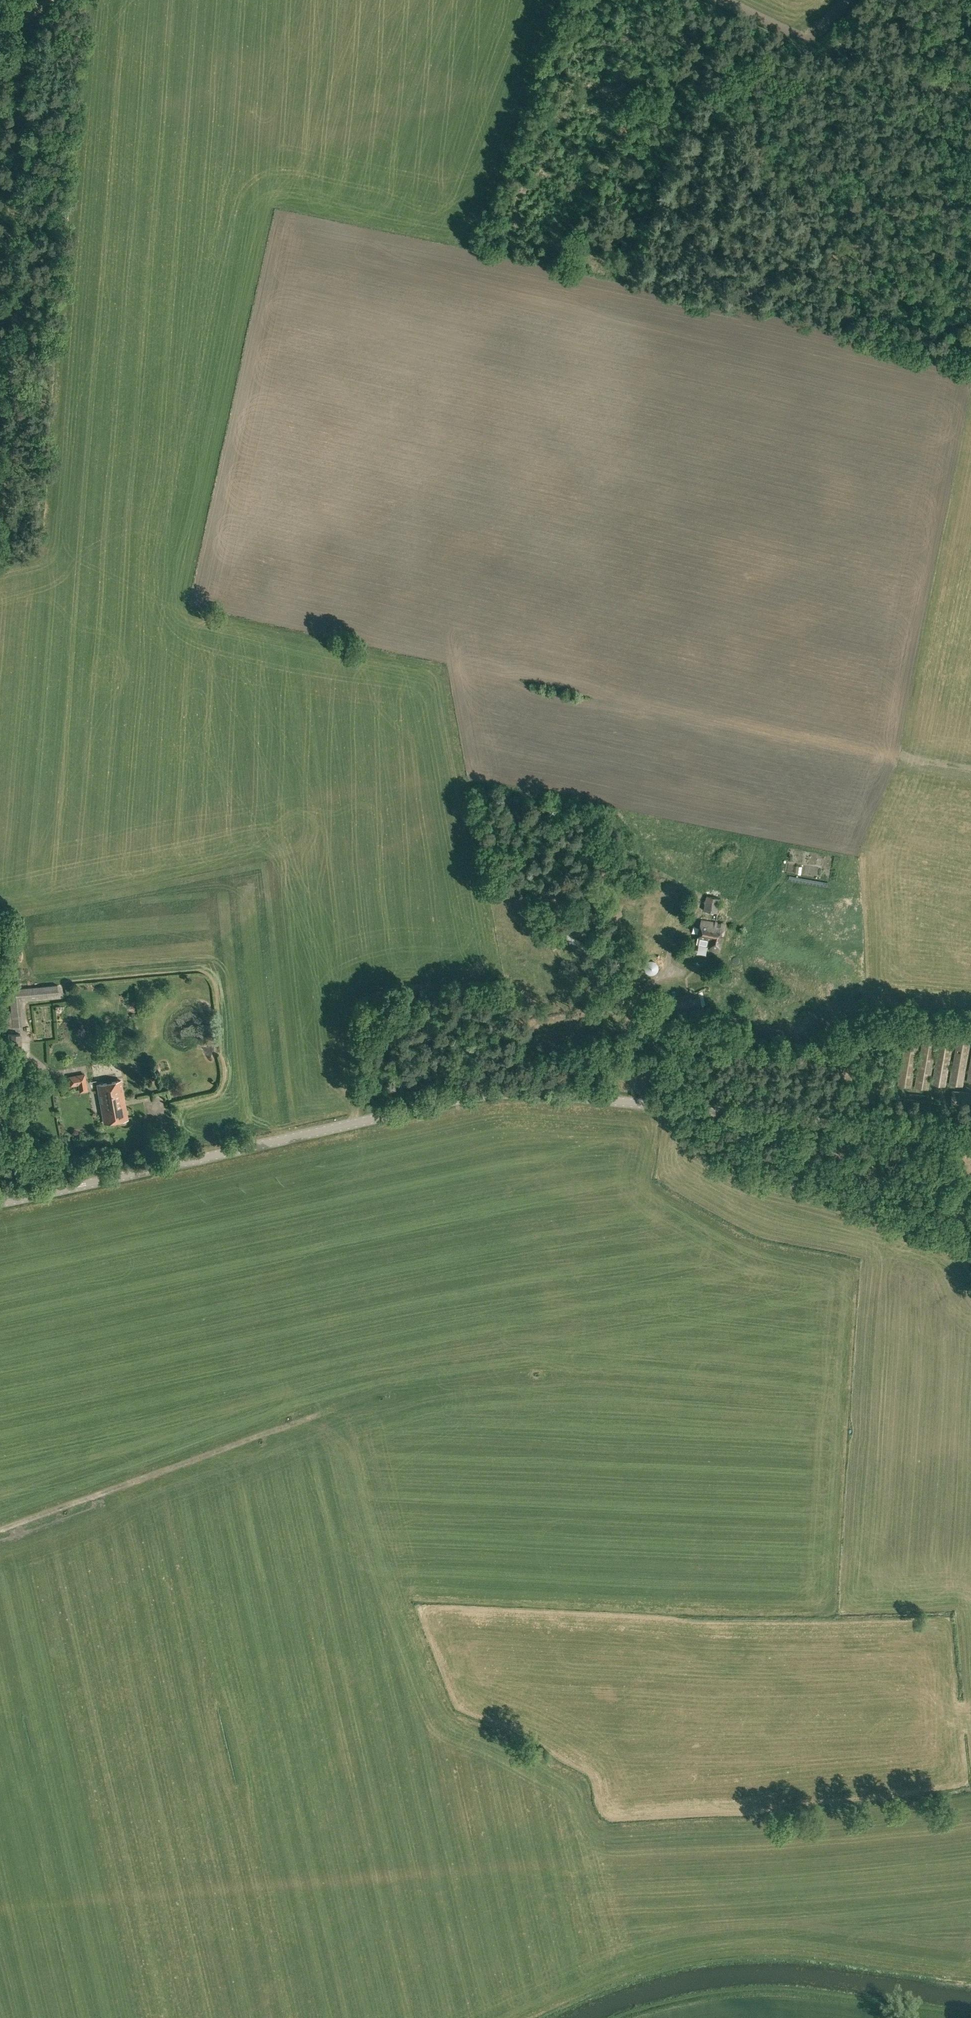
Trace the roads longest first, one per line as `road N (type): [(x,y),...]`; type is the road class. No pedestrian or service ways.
road 1 (tertiary): [(0,1202),(499,1094),(970,1143)]

